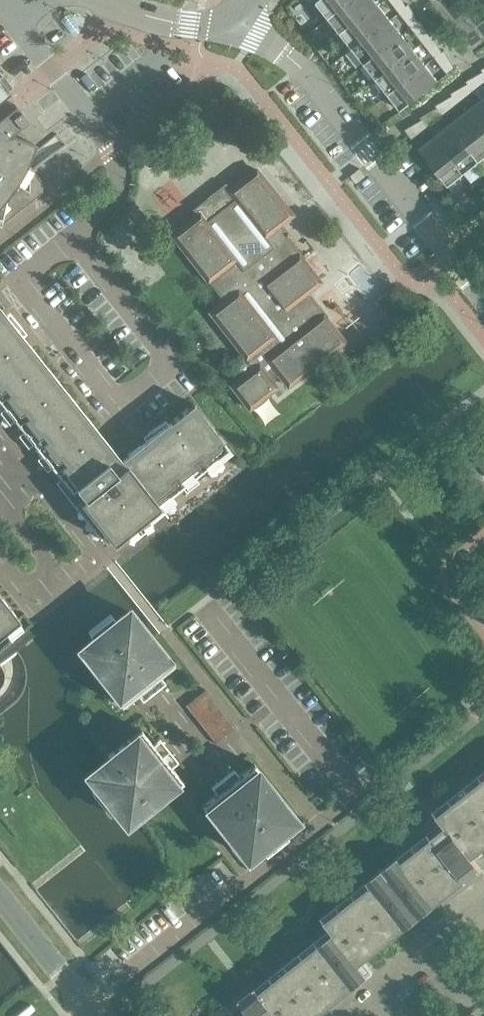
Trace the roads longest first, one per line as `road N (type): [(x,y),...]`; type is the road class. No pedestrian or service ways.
road 1 (residential): [(85,1002),(354,794)]
road 2 (tertiary): [(451,252),(301,67),(232,31)]
road 3 (residential): [(72,236),(16,281),(119,409),(175,364)]
road 4 (residential): [(22,16),(28,40),(119,167),(109,204),(72,236)]
road 5 (residential): [(175,364),(72,236)]
road 6 (residential): [(85,1002),(0,897)]
road 7 (tertiary): [(232,31),(155,19),(107,0)]

